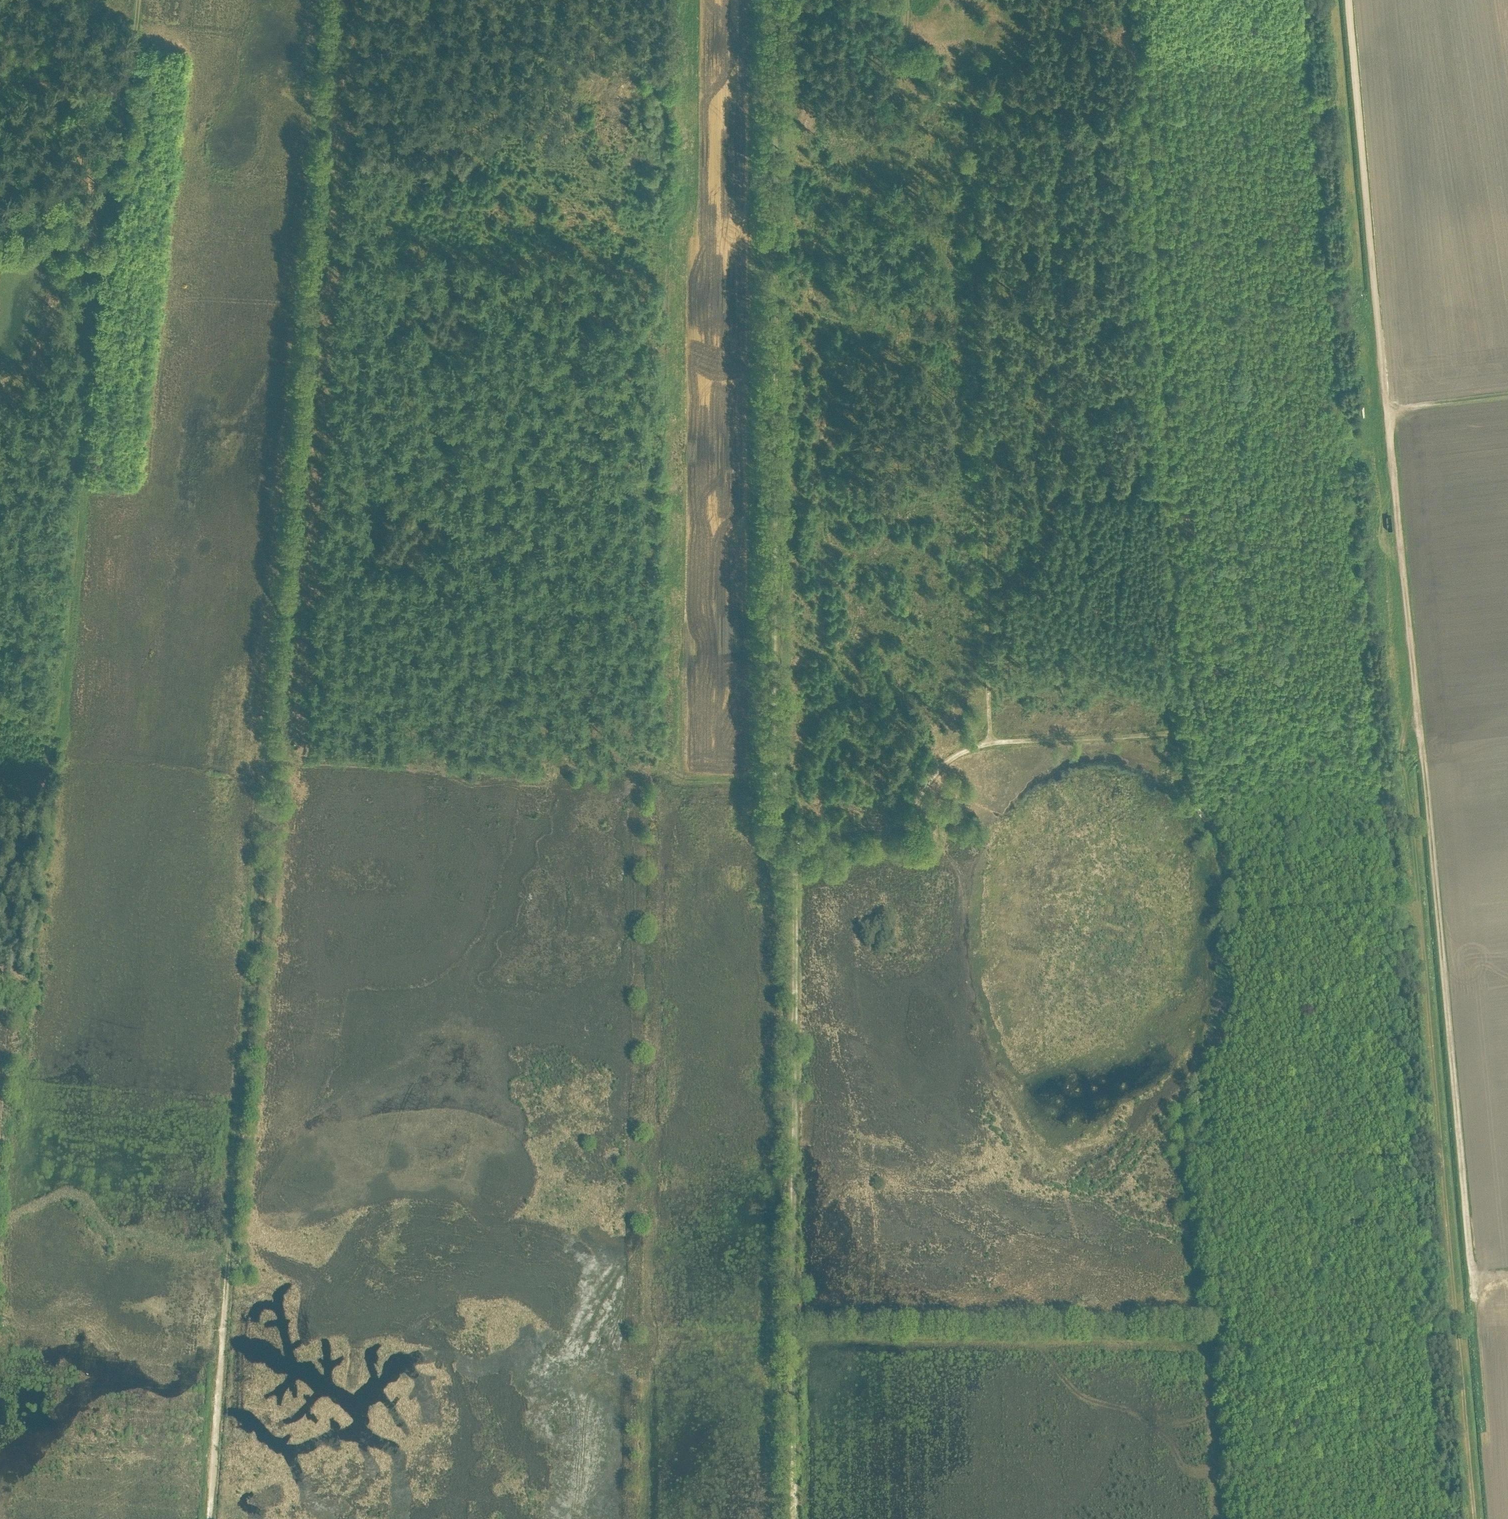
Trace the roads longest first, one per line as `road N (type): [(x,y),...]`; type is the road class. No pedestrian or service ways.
road 1 (track): [(1136,0),(1178,733),(992,741),(940,765),(904,824),(830,833),(793,857),(794,1518)]
road 2 (track): [(208,1518),(326,0)]
road 3 (track): [(1349,0),(1474,1274),(1507,1272)]
road 4 (track): [(1178,733),(1182,780),(1247,913),(1419,908),(1474,1518)]
road 5 (track): [(793,857),(779,824),(779,0)]
road 6 (track): [(992,741),(977,102)]
road 7 (track): [(795,1328),(1215,1329)]
road 8 (track): [(1141,98),(945,102),(918,81),(907,50),(906,0)]
road 9 (track): [(0,71),(130,90),(139,0)]
road 10 (track): [(986,499),(1163,491)]

